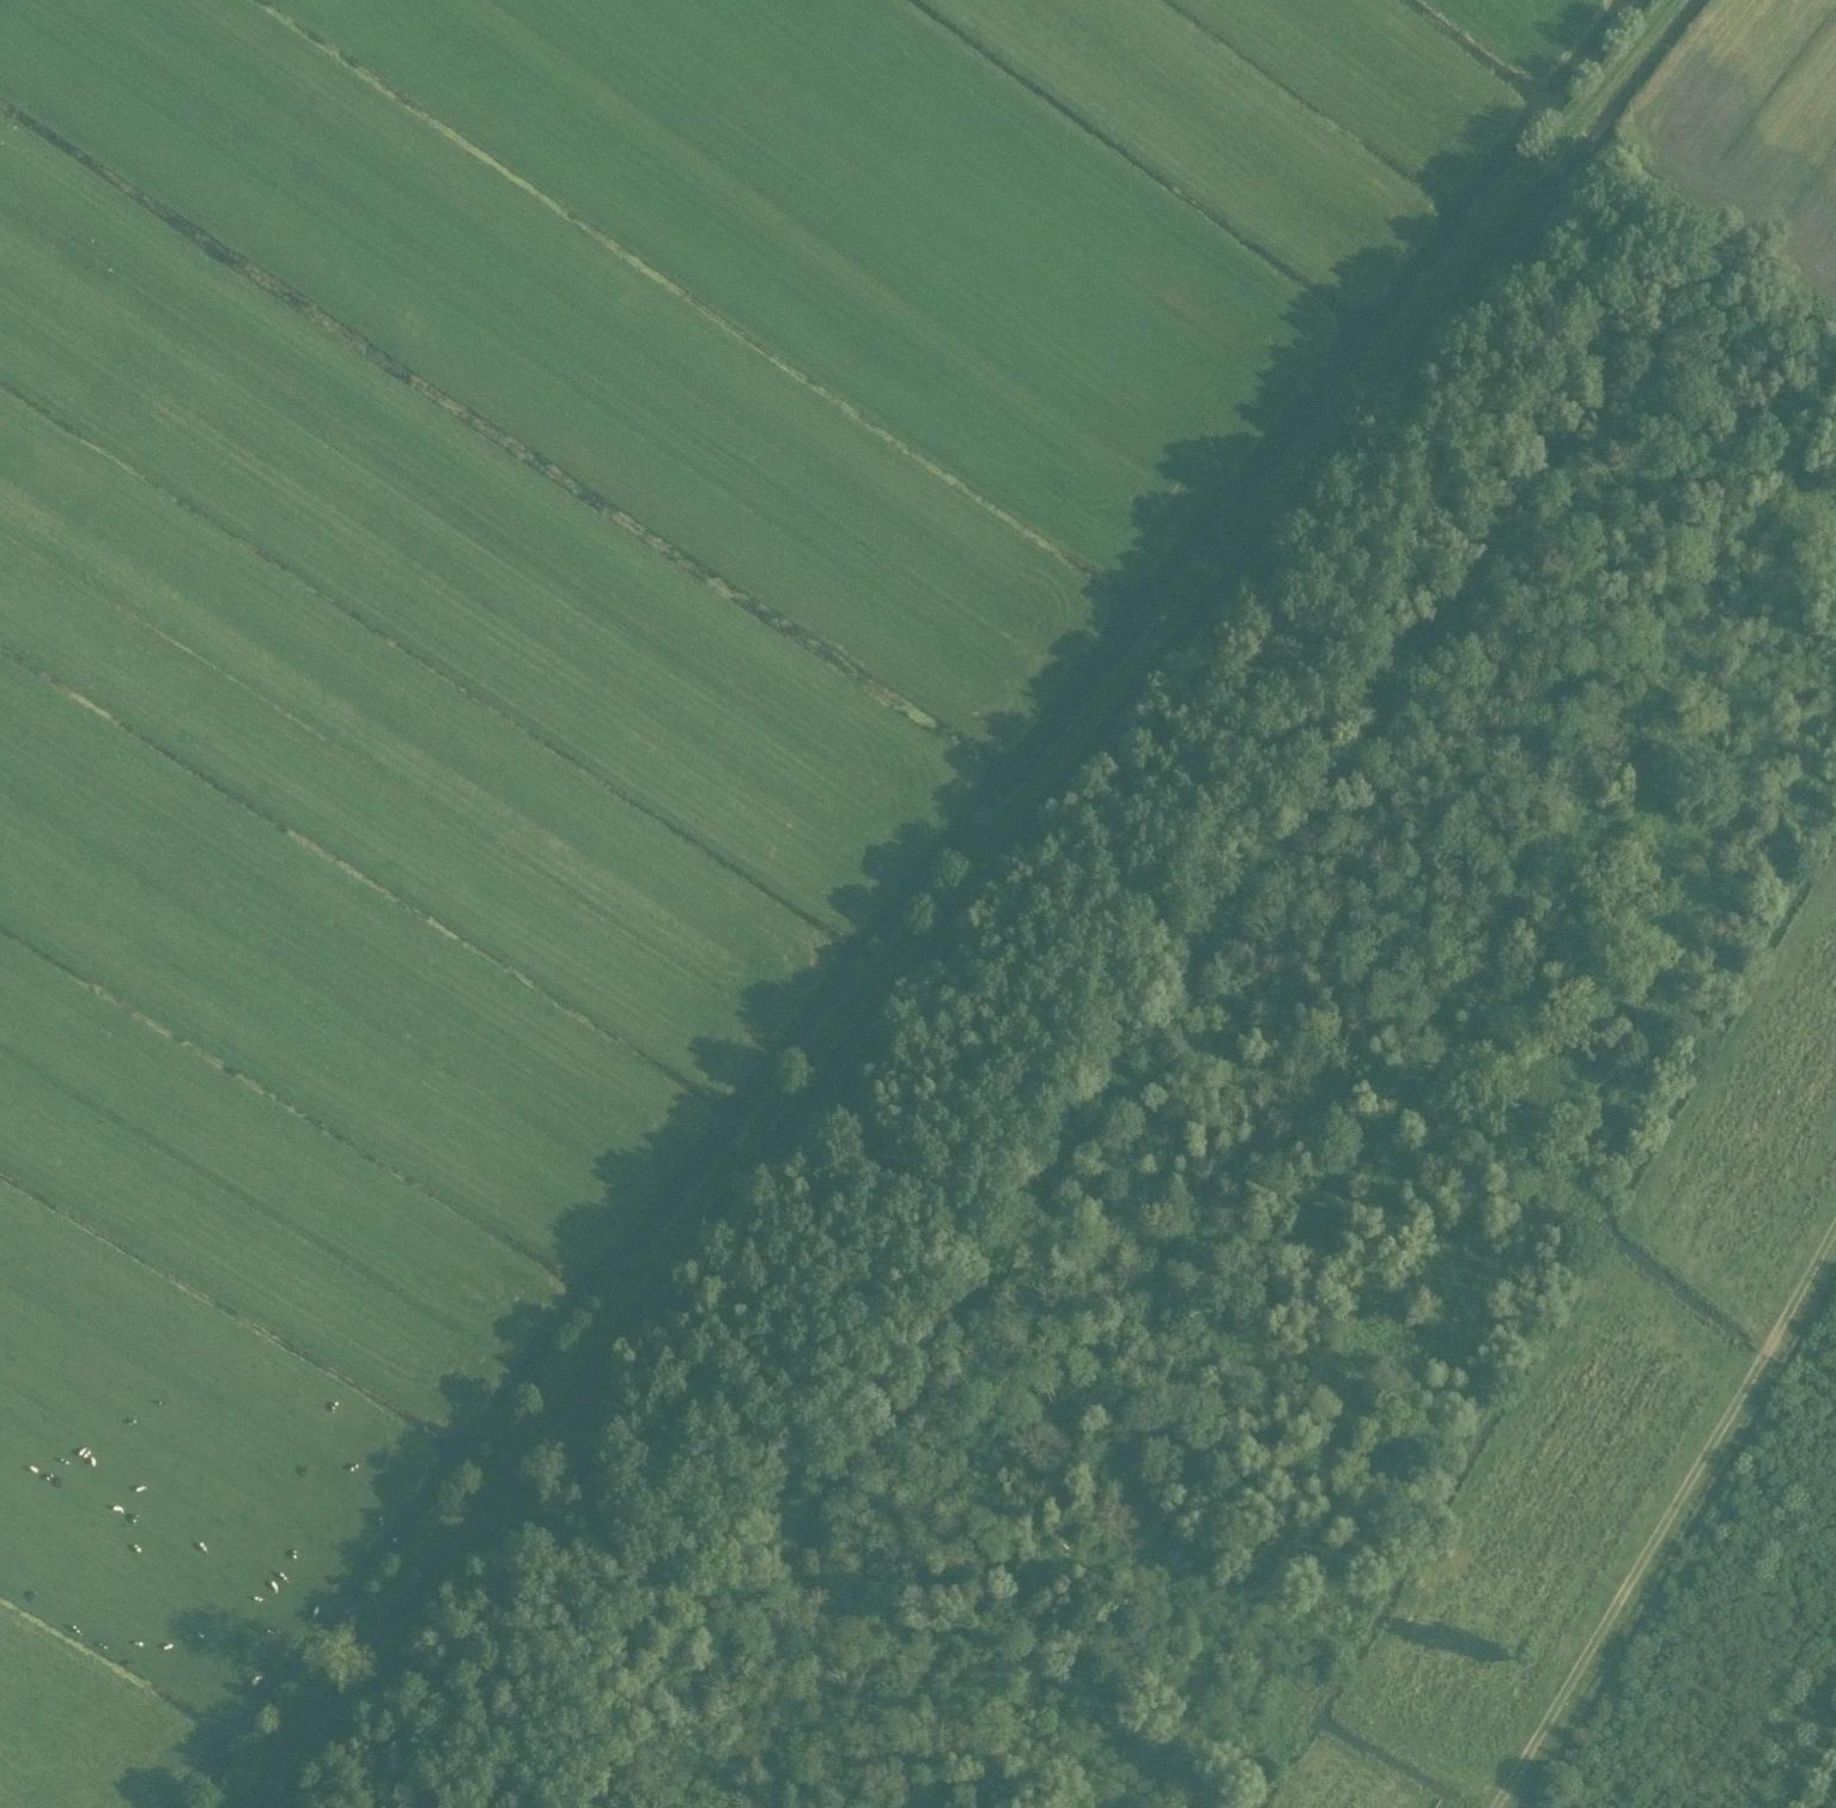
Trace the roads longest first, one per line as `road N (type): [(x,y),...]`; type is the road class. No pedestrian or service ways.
road 1 (track): [(1495,1807),(1835,1231)]

